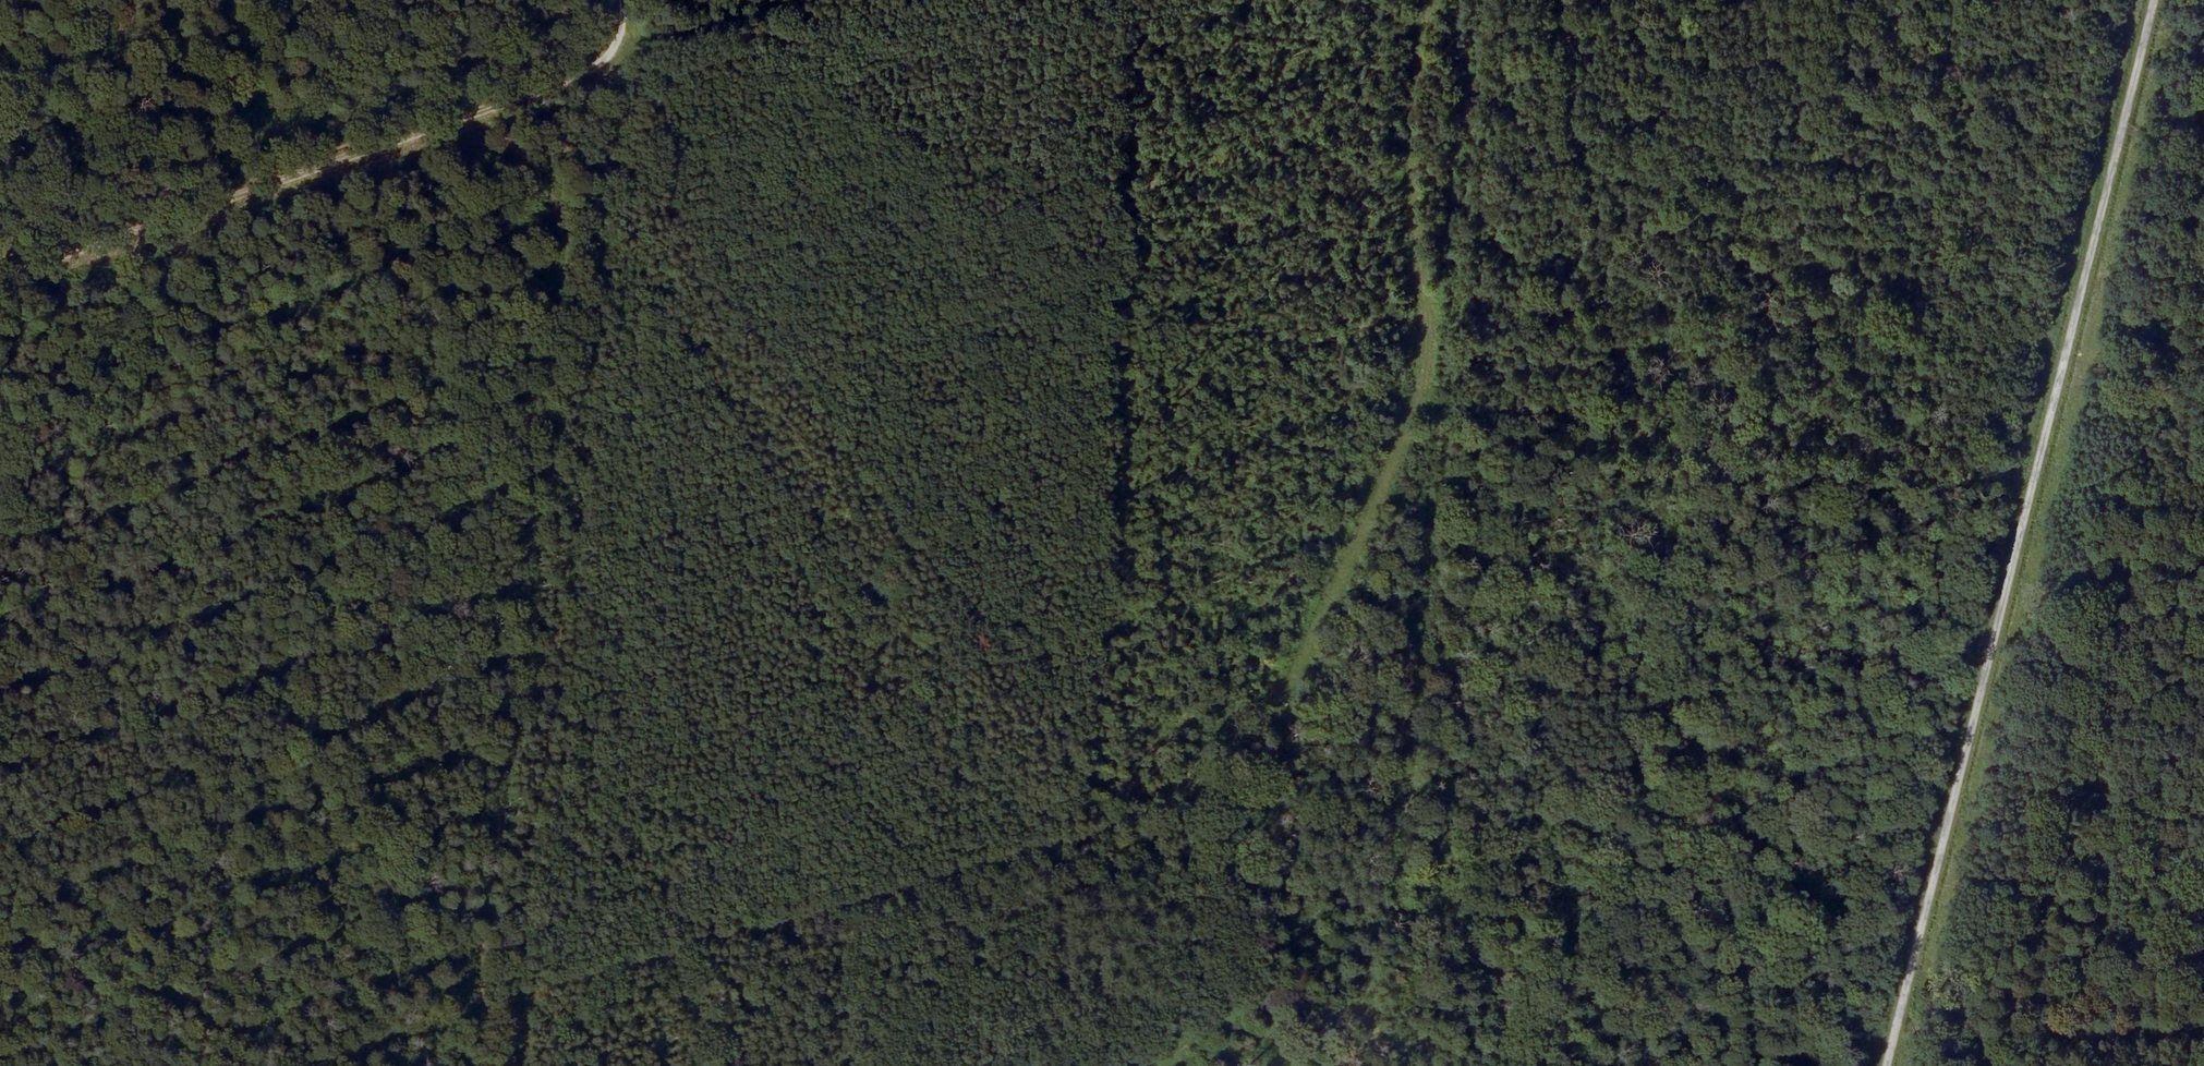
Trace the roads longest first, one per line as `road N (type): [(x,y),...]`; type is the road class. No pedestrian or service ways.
road 1 (unclassified): [(1883,1065),(2150,0)]
road 2 (track): [(0,278),(796,0)]

